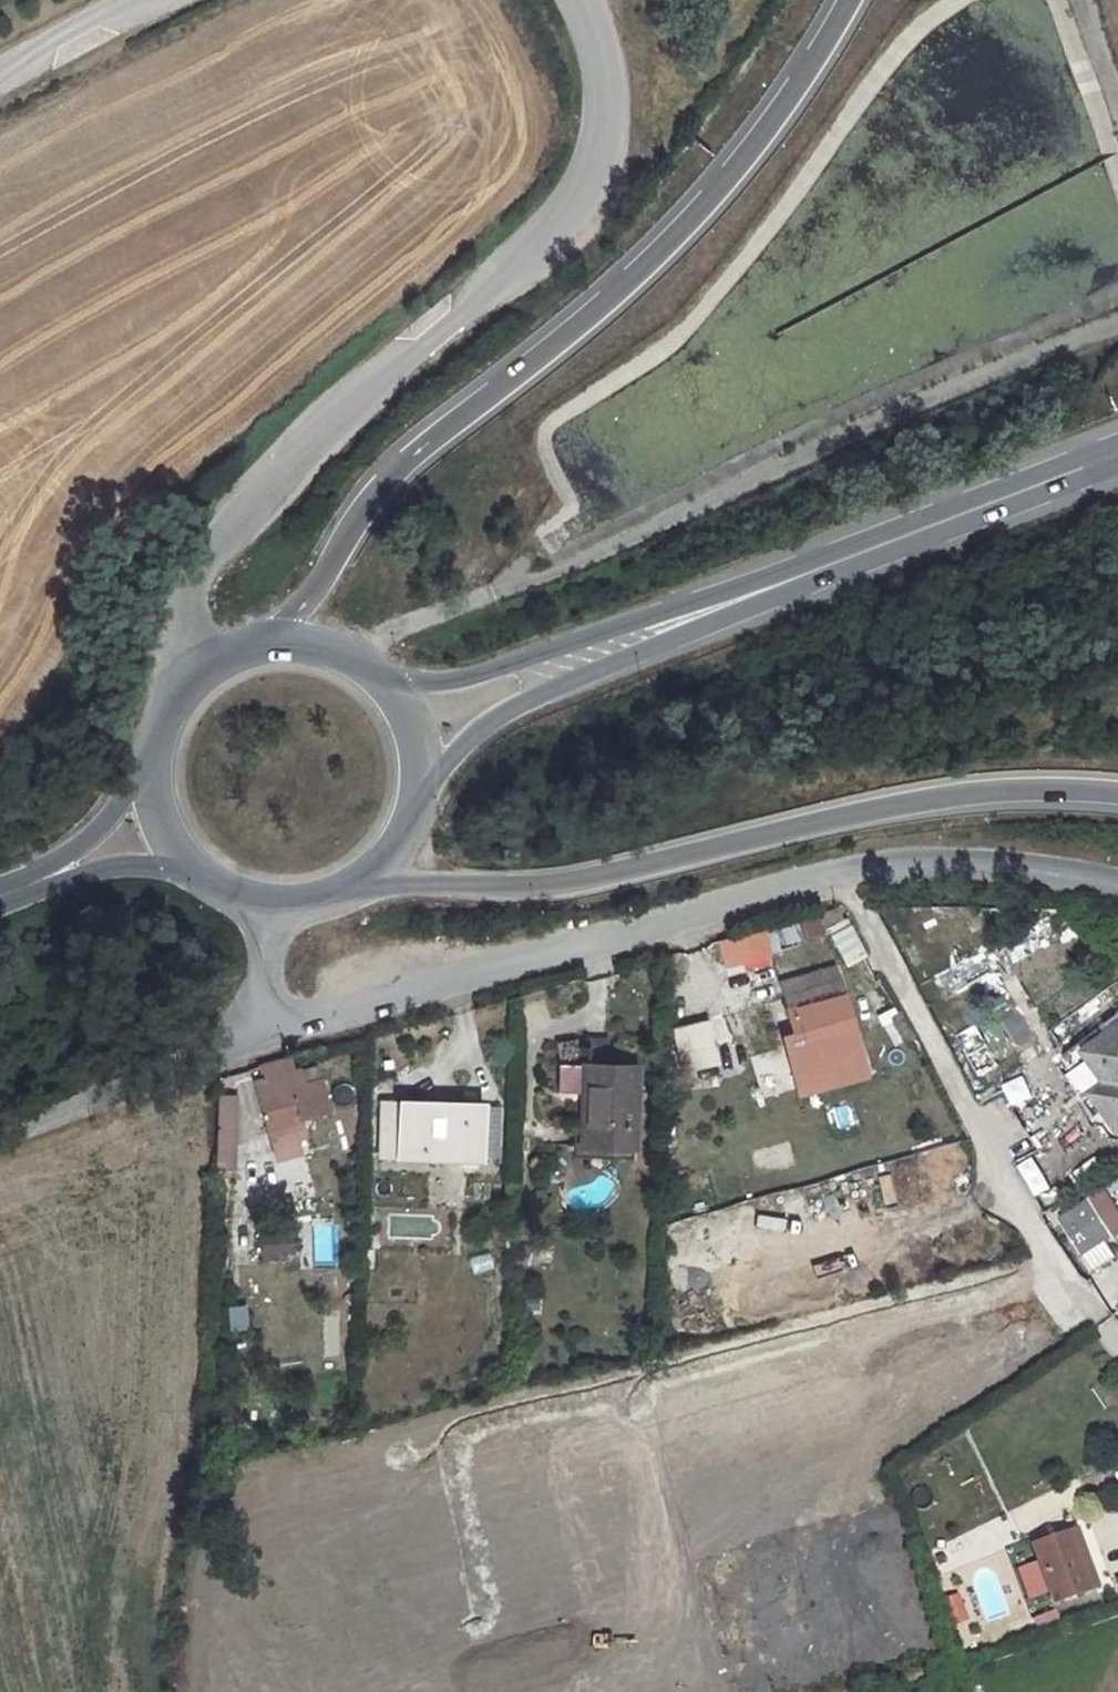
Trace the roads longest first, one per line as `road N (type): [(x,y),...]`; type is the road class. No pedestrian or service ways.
road 1 (residential): [(1117,888),(996,868),(860,871),(266,1029)]
road 2 (trunk): [(850,0),(716,195),(596,312),(396,469),(281,640)]
road 3 (unclassified): [(580,0),(607,70),(603,153),(582,195),(558,227),(385,374),(206,558),(175,611),(180,653),(198,674)]
road 4 (trunk): [(367,884),(547,888),(894,805),(975,795),(1117,799)]
road 5 (primary): [(768,590),(421,682),(378,674)]
road 6 (primary): [(422,788),(476,732),(768,590)]
road 7 (primary): [(768,590),(1117,458)]
road 8 (unclassified): [(266,1029),(0,1133)]
road 9 (primary): [(153,762),(94,837),(20,891)]
road 10 (primary): [(20,891),(115,869),(191,869)]
road 11 (unclassified): [(0,81),(152,0)]
road 12 (primary): [(422,788),(420,746),(405,707),(378,674)]
road 13 (residential): [(266,1029),(264,908)]

